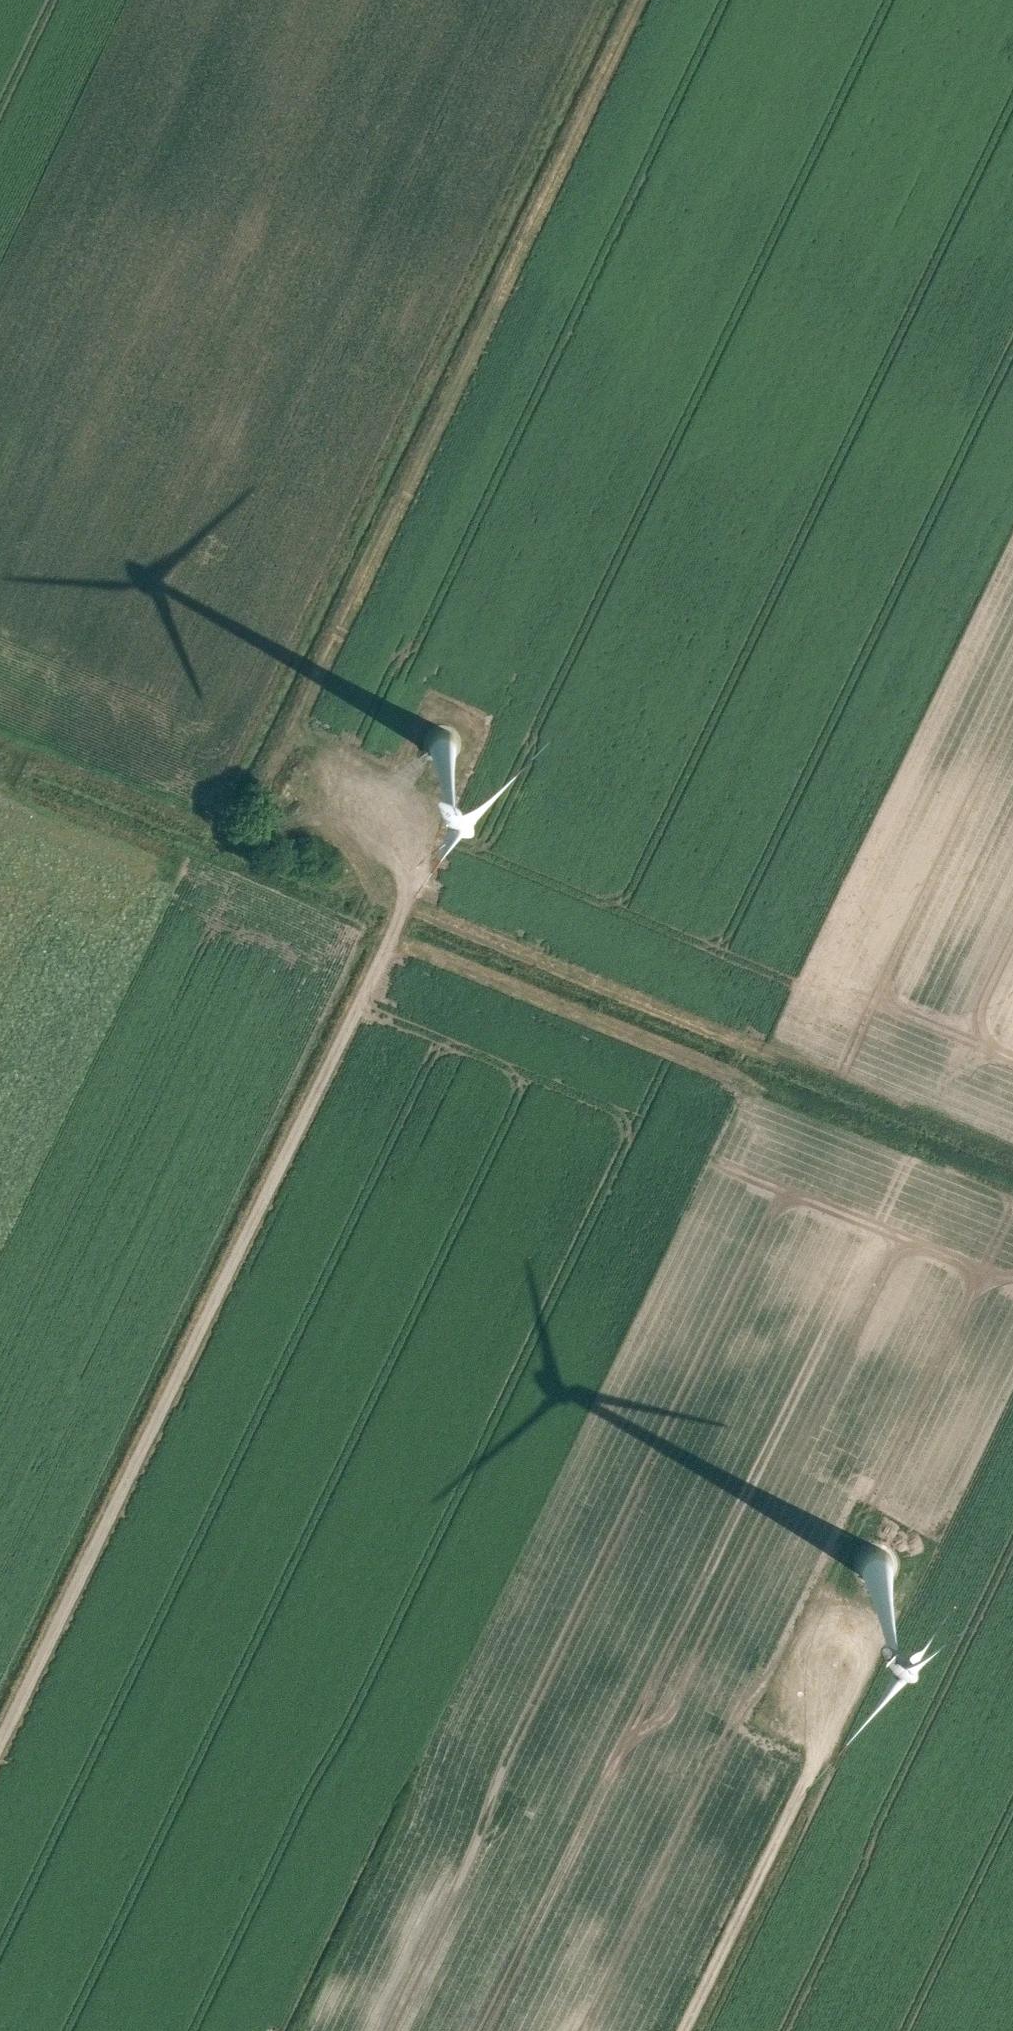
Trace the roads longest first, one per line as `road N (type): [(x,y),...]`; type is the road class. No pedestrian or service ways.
road 1 (track): [(0,1739),(406,900),(402,813),(386,794)]
road 2 (track): [(684,2030),(867,1655)]

